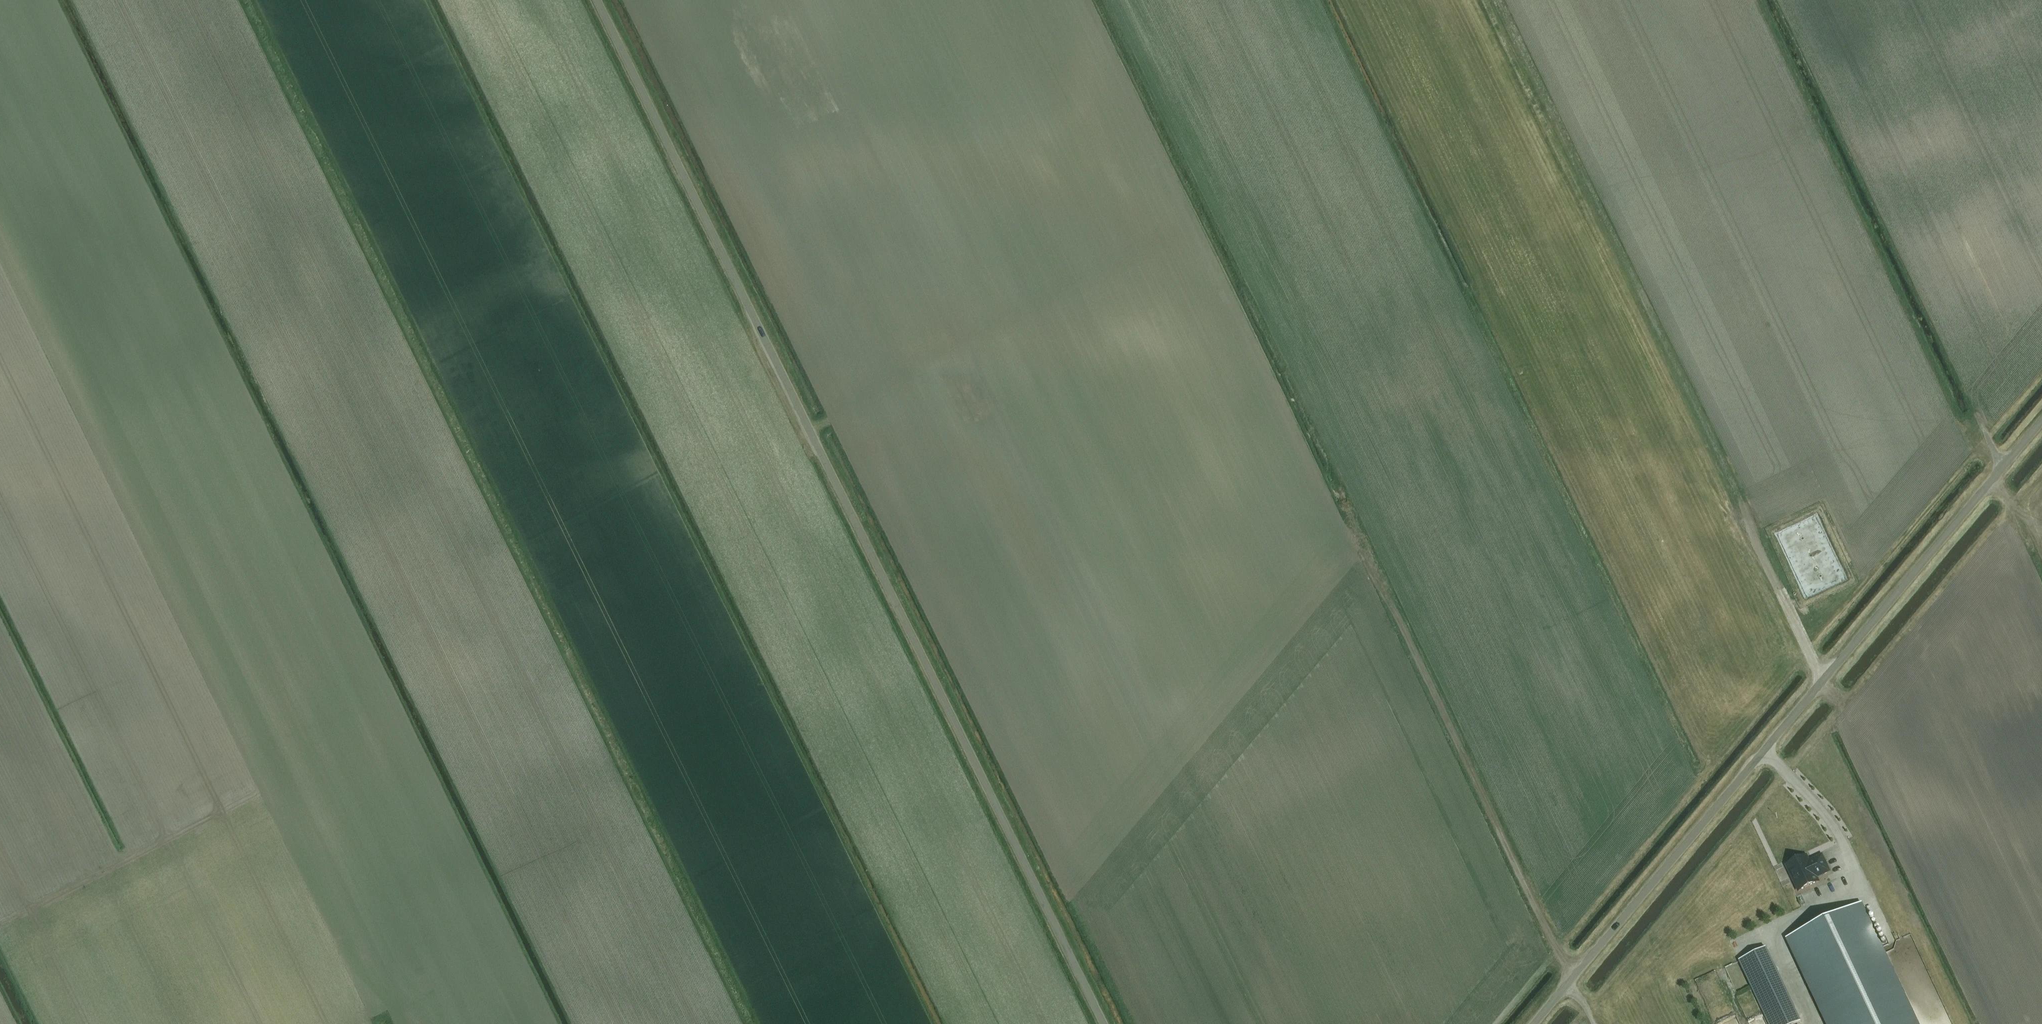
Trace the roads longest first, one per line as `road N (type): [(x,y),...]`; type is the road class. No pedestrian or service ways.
road 1 (unclassified): [(1110,1023),(597,0)]
road 2 (unclassified): [(1534,1023),(2041,422)]

